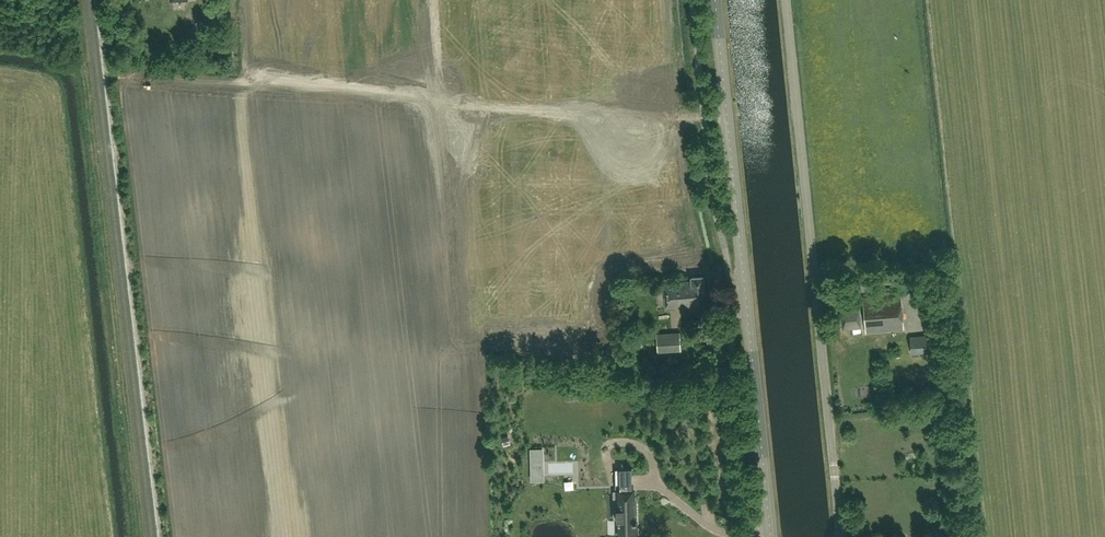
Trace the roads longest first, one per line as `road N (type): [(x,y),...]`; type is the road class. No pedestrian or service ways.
road 1 (tertiary): [(771,536),(716,0)]
road 2 (unclassified): [(841,536),(786,0)]

